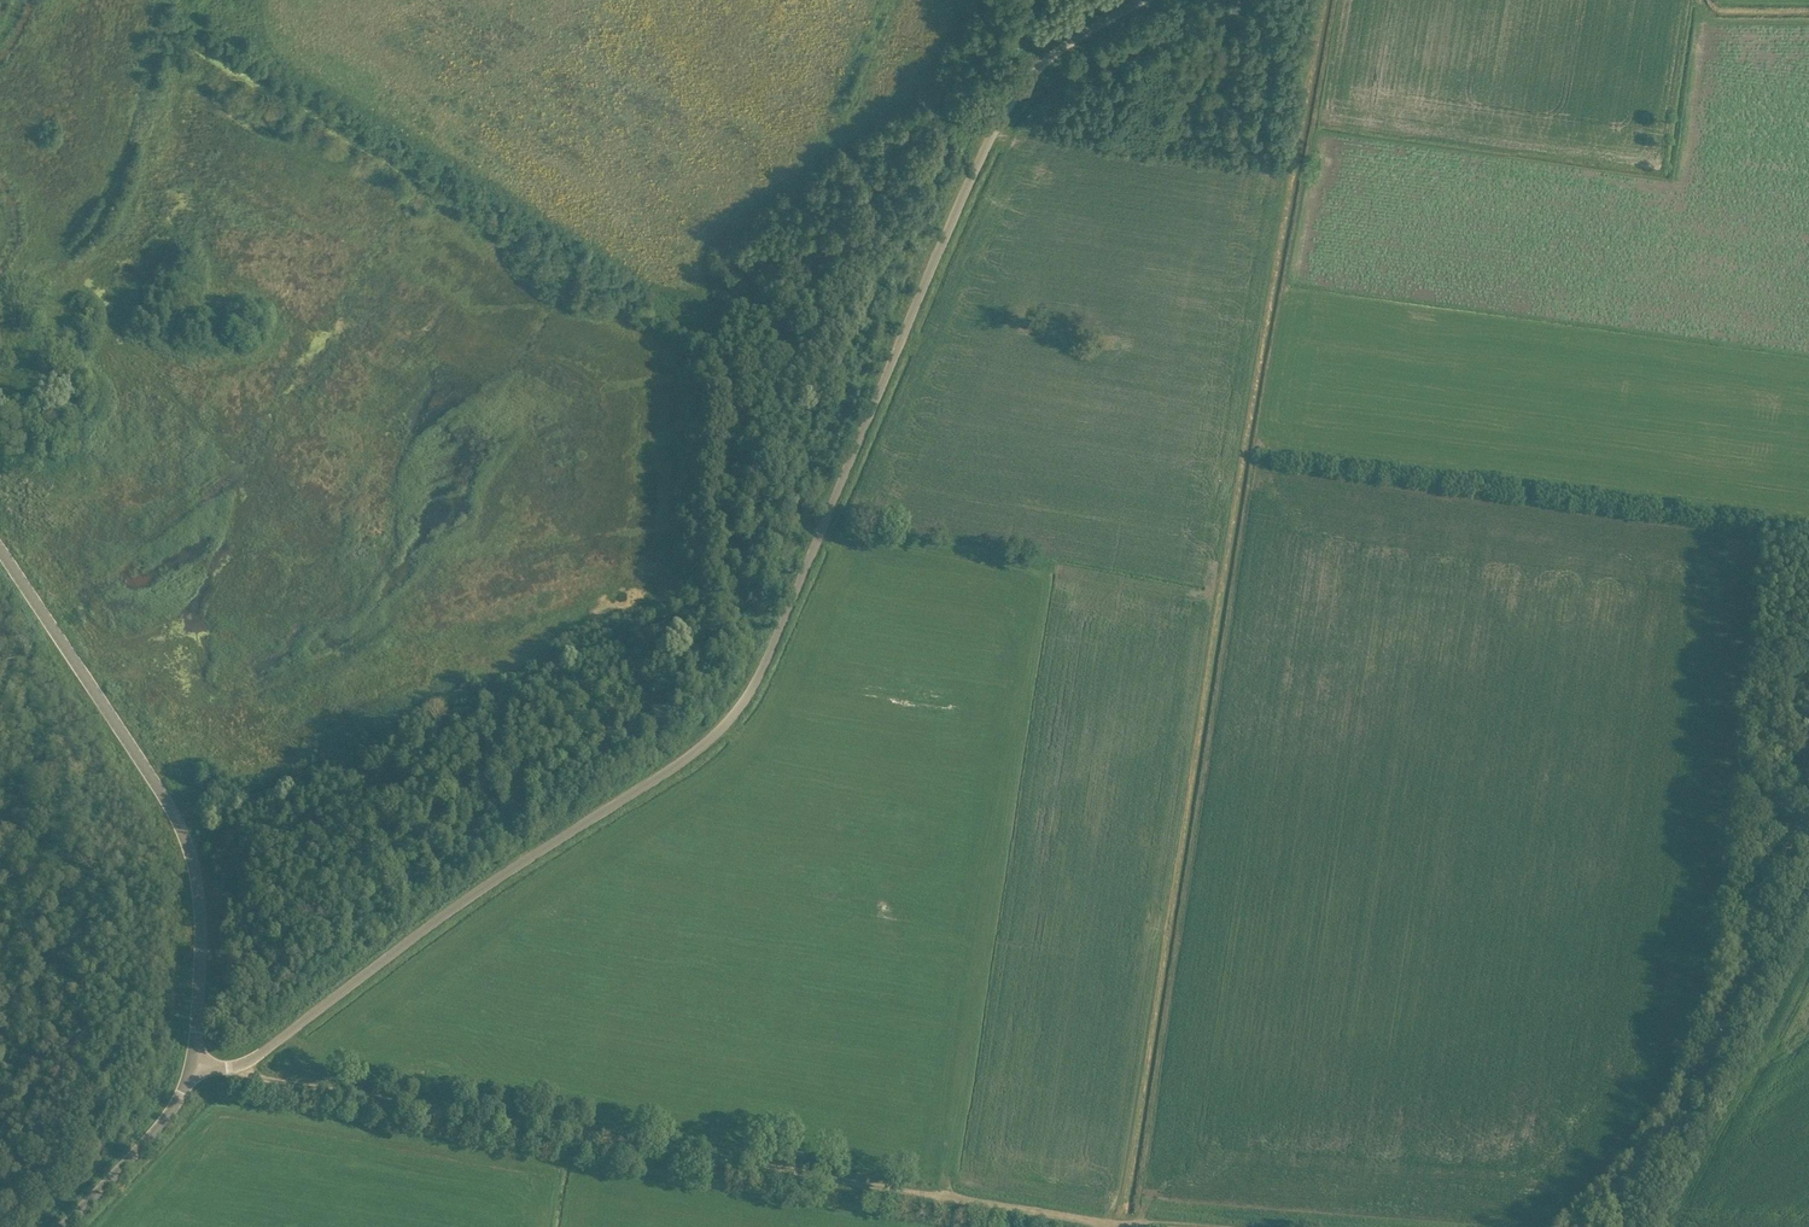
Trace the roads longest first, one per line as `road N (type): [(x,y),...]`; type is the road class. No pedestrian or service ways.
road 1 (unclassified): [(196,1066),(246,1065),(424,930),(721,734),(758,681),(1009,98),(1064,44),(1140,0)]
road 2 (track): [(1183,1226),(1042,1216),(283,1083),(246,1065)]
road 3 (unclassified): [(196,1066),(200,941),(184,838),(0,551)]
road 4 (track): [(1590,1226),(1681,1106),(1774,877),(1808,819)]
road 5 (track): [(1115,1226),(1185,772)]
road 6 (unclassified): [(64,1226),(161,1128),(196,1066)]

